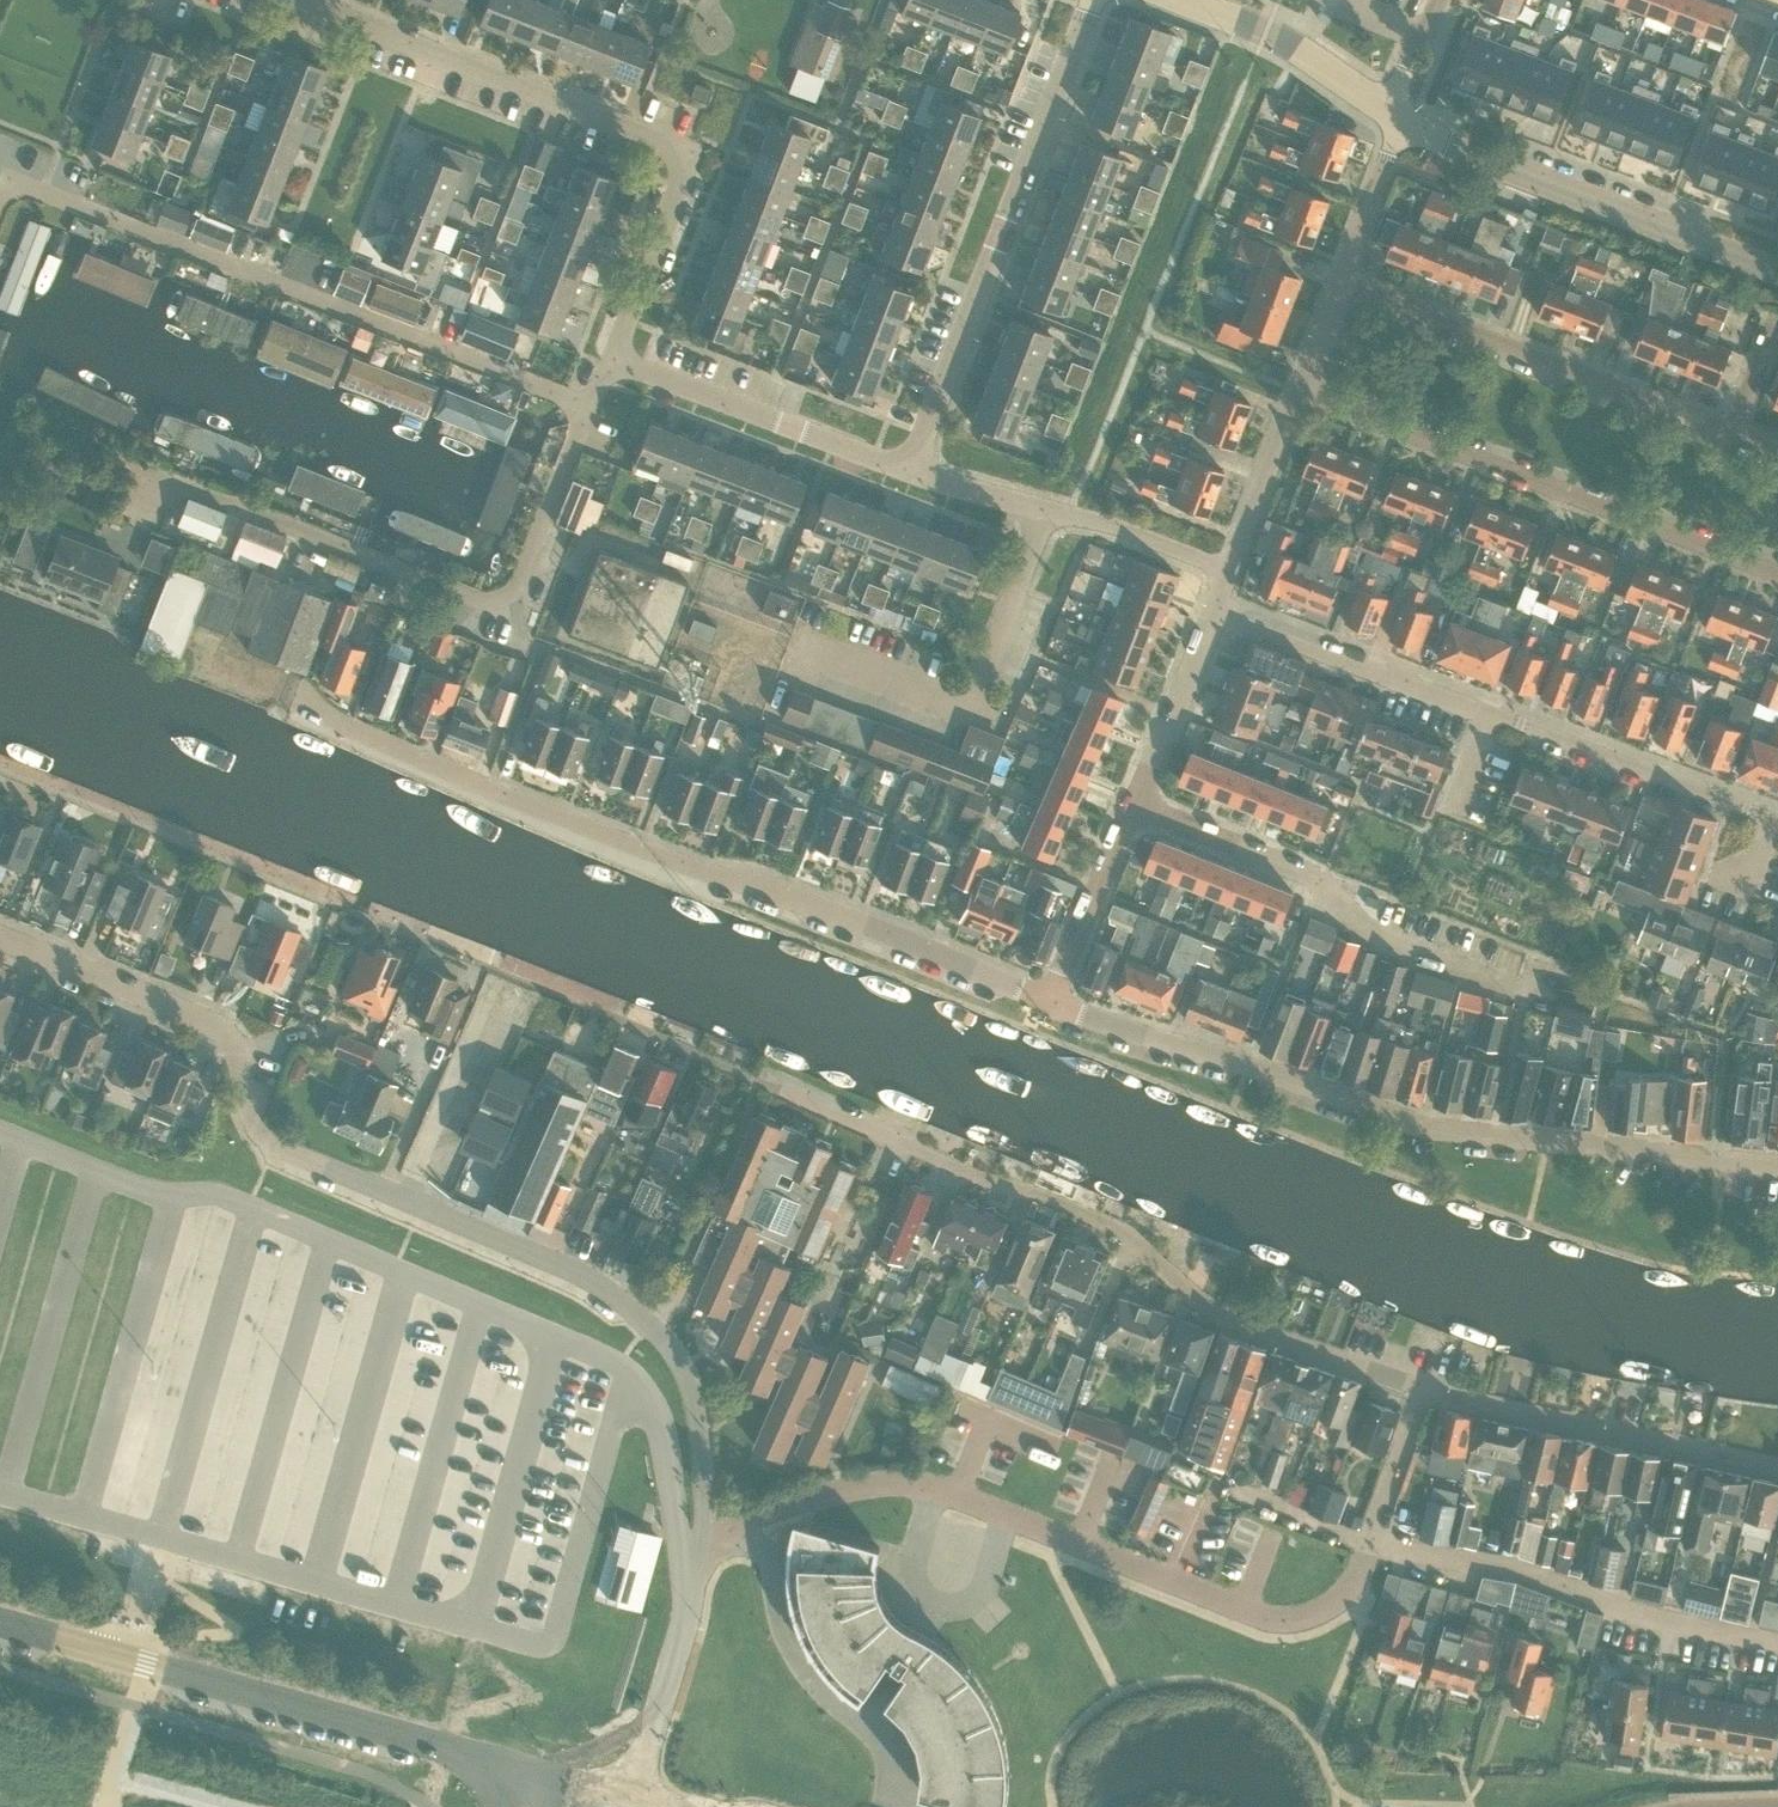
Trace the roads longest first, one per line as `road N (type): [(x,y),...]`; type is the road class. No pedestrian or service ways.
road 1 (residential): [(694,1567),(702,1508),(693,1400),(671,1354),(637,1314),(569,1268),(269,1142),(246,1111),(235,1049),(215,1025),(0,937)]
road 2 (residential): [(1053,1003),(490,787),(292,698)]
road 3 (residential): [(1374,1545),(1335,1601),(1275,1617),(945,1489),(895,1482),(747,1519),(694,1567)]
road 4 (residential): [(1777,1171),(1407,1121),(1053,1003)]
road 5 (residential): [(1425,1387),(1222,1316),(1123,1230),(758,1082)]
road 6 (residential): [(103,448),(495,597),(520,585),(588,404)]
road 7 (residential): [(588,404),(44,190),(19,188),(0,201)]
road 8 (residential): [(611,360),(679,150),(669,139),(308,0)]
road 9 (tertiary): [(536,1772),(0,1620)]
road 10 (residential): [(1777,570),(1298,388)]
road 11 (residential): [(914,472),(1099,0)]
road 12 (residential): [(1552,971),(1545,992),(1373,925),(1322,881),(1136,803)]
road 13 (residential): [(1340,281),(1749,438)]
road 14 (residential): [(1777,269),(1454,148),(1400,119)]
road 15 (residential): [(1777,1465),(1425,1387)]
road 16 (residential): [(1229,570),(1125,527),(914,472)]
road 17 (residential): [(914,472),(611,360)]
road 18 (residential): [(1511,719),(1213,612)]
road 19 (residential): [(1770,817),(1511,719)]
road 20 (residential): [(1400,119),(1272,32),(1178,0)]
road 21 (residential): [(632,1799),(694,1567)]
road 22 (residential): [(1053,1003),(1136,803)]
road 23 (residential): [(1136,803),(1213,612)]
road 24 (residential): [(1229,570),(1298,388)]
road 25 (residential): [(1340,281),(1400,119)]
road 26 (residential): [(1374,1545),(1425,1387)]
road 27 (residential): [(1400,119),(1437,0)]

